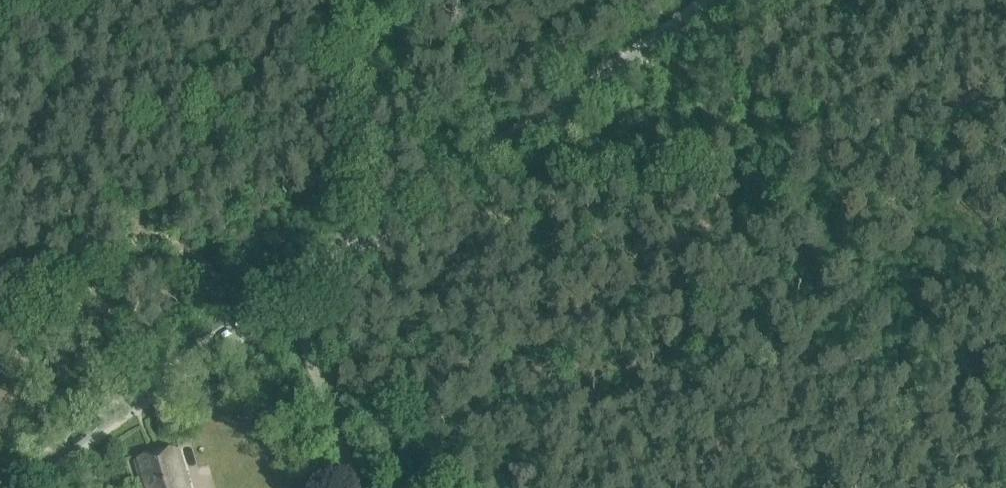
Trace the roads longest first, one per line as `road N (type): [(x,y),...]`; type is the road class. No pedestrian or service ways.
road 1 (track): [(683,0),(738,62),(702,366),(1005,372)]
road 2 (unclassified): [(296,292),(718,0)]
road 3 (unclassified): [(12,487),(296,292)]
road 4 (unclassified): [(355,487),(296,292)]

